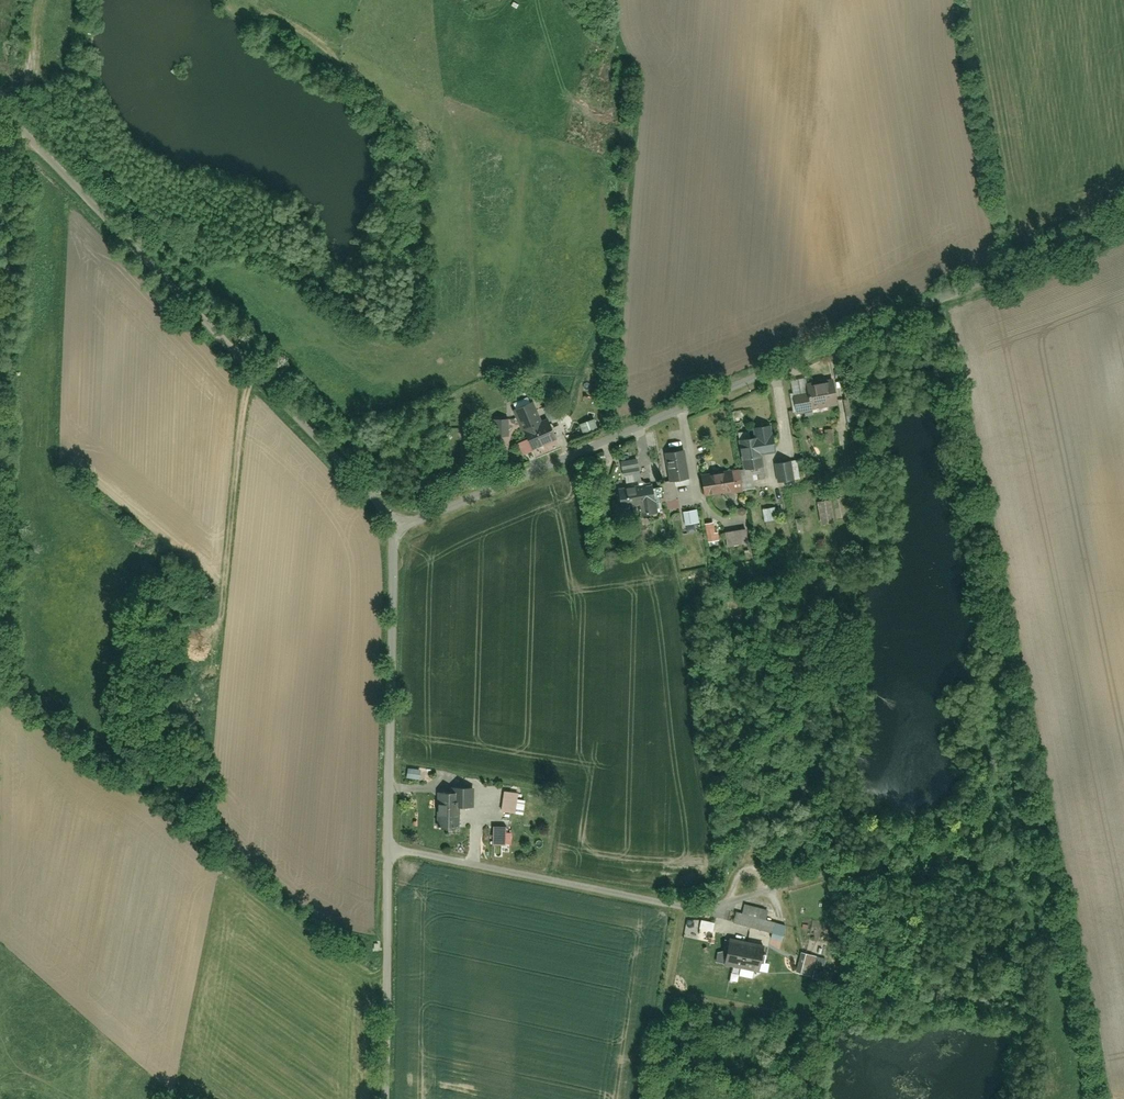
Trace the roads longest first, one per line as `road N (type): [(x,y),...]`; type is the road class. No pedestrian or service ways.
road 1 (residential): [(396,528),(1123,217)]
road 2 (residential): [(396,528),(0,110)]
road 3 (residential): [(390,851),(713,911),(757,874)]
road 4 (residential): [(390,851),(396,528)]
road 5 (residential): [(385,1098),(390,851)]

